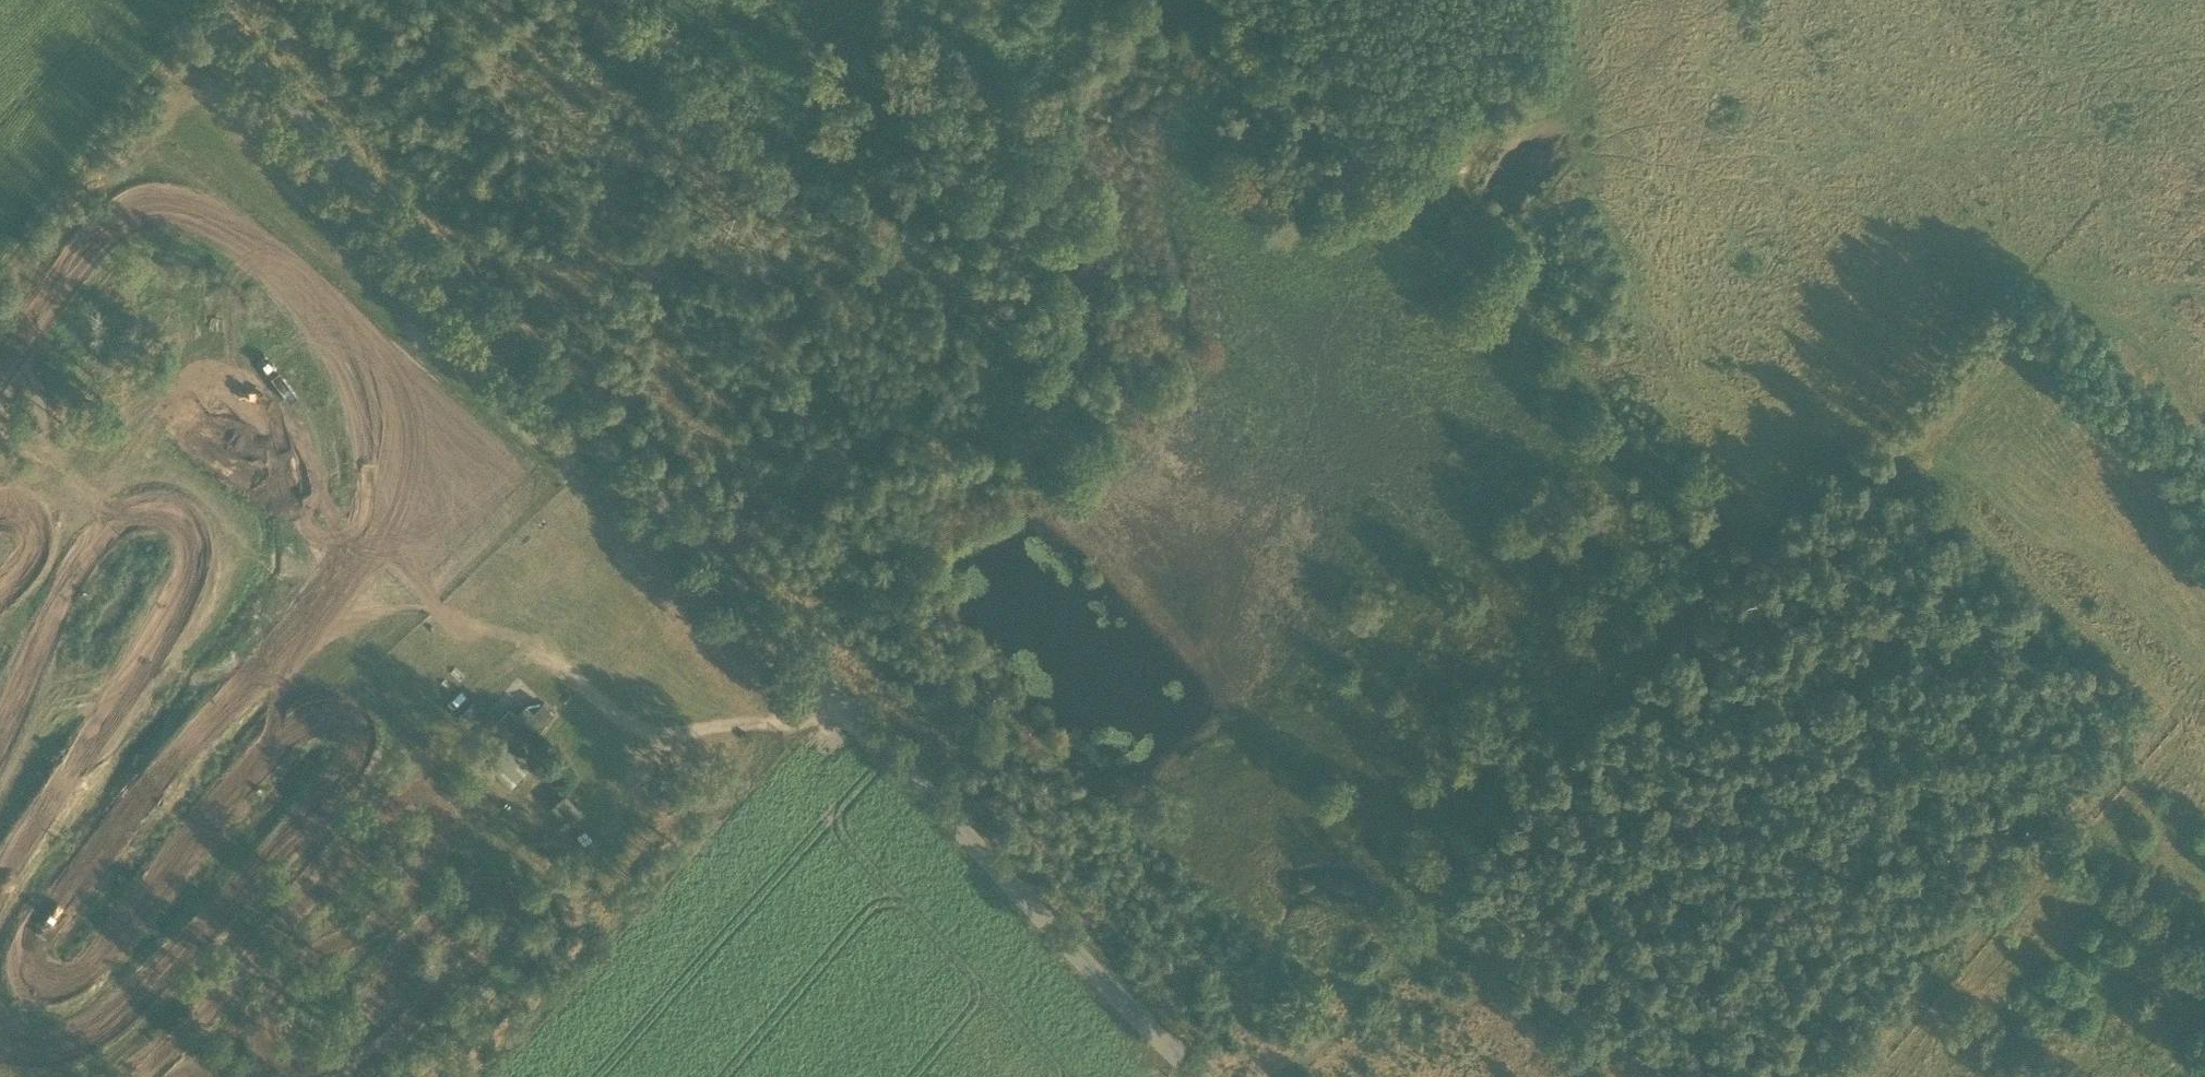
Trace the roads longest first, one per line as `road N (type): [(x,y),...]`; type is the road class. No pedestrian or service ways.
road 1 (unclassified): [(1195,1076),(827,696),(188,0)]
road 2 (track): [(1854,1076),(2168,720)]
road 3 (track): [(407,780),(437,735),(536,648),(433,607)]

